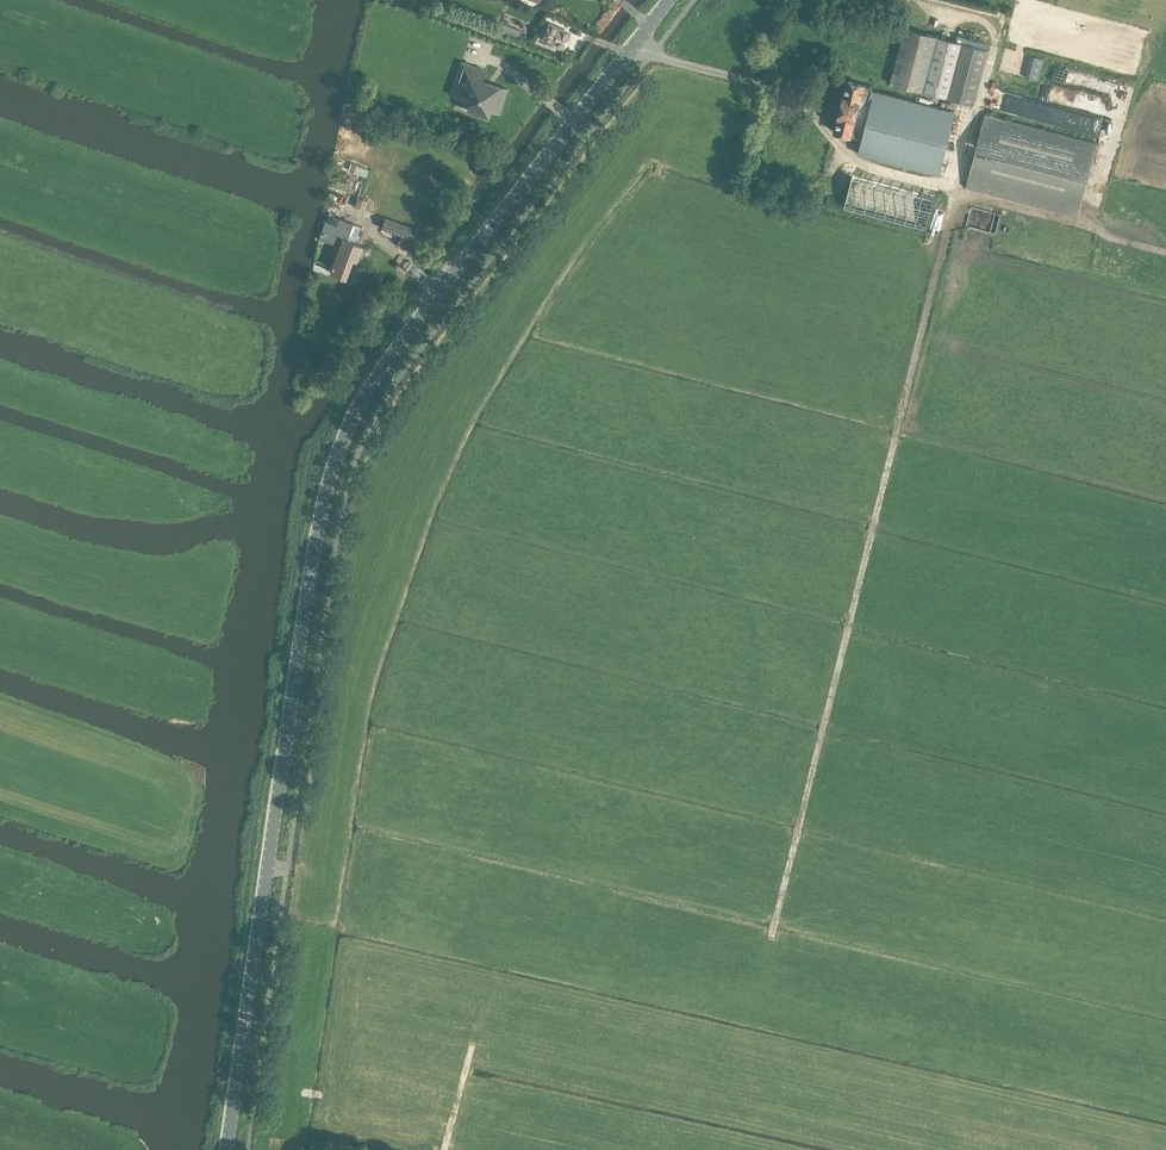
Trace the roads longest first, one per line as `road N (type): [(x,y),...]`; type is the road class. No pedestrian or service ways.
road 1 (tertiary): [(229,1149),(311,574),(353,417),(403,337),(669,0)]
road 2 (track): [(1003,22),(772,936)]
road 3 (track): [(1165,253),(858,160)]

